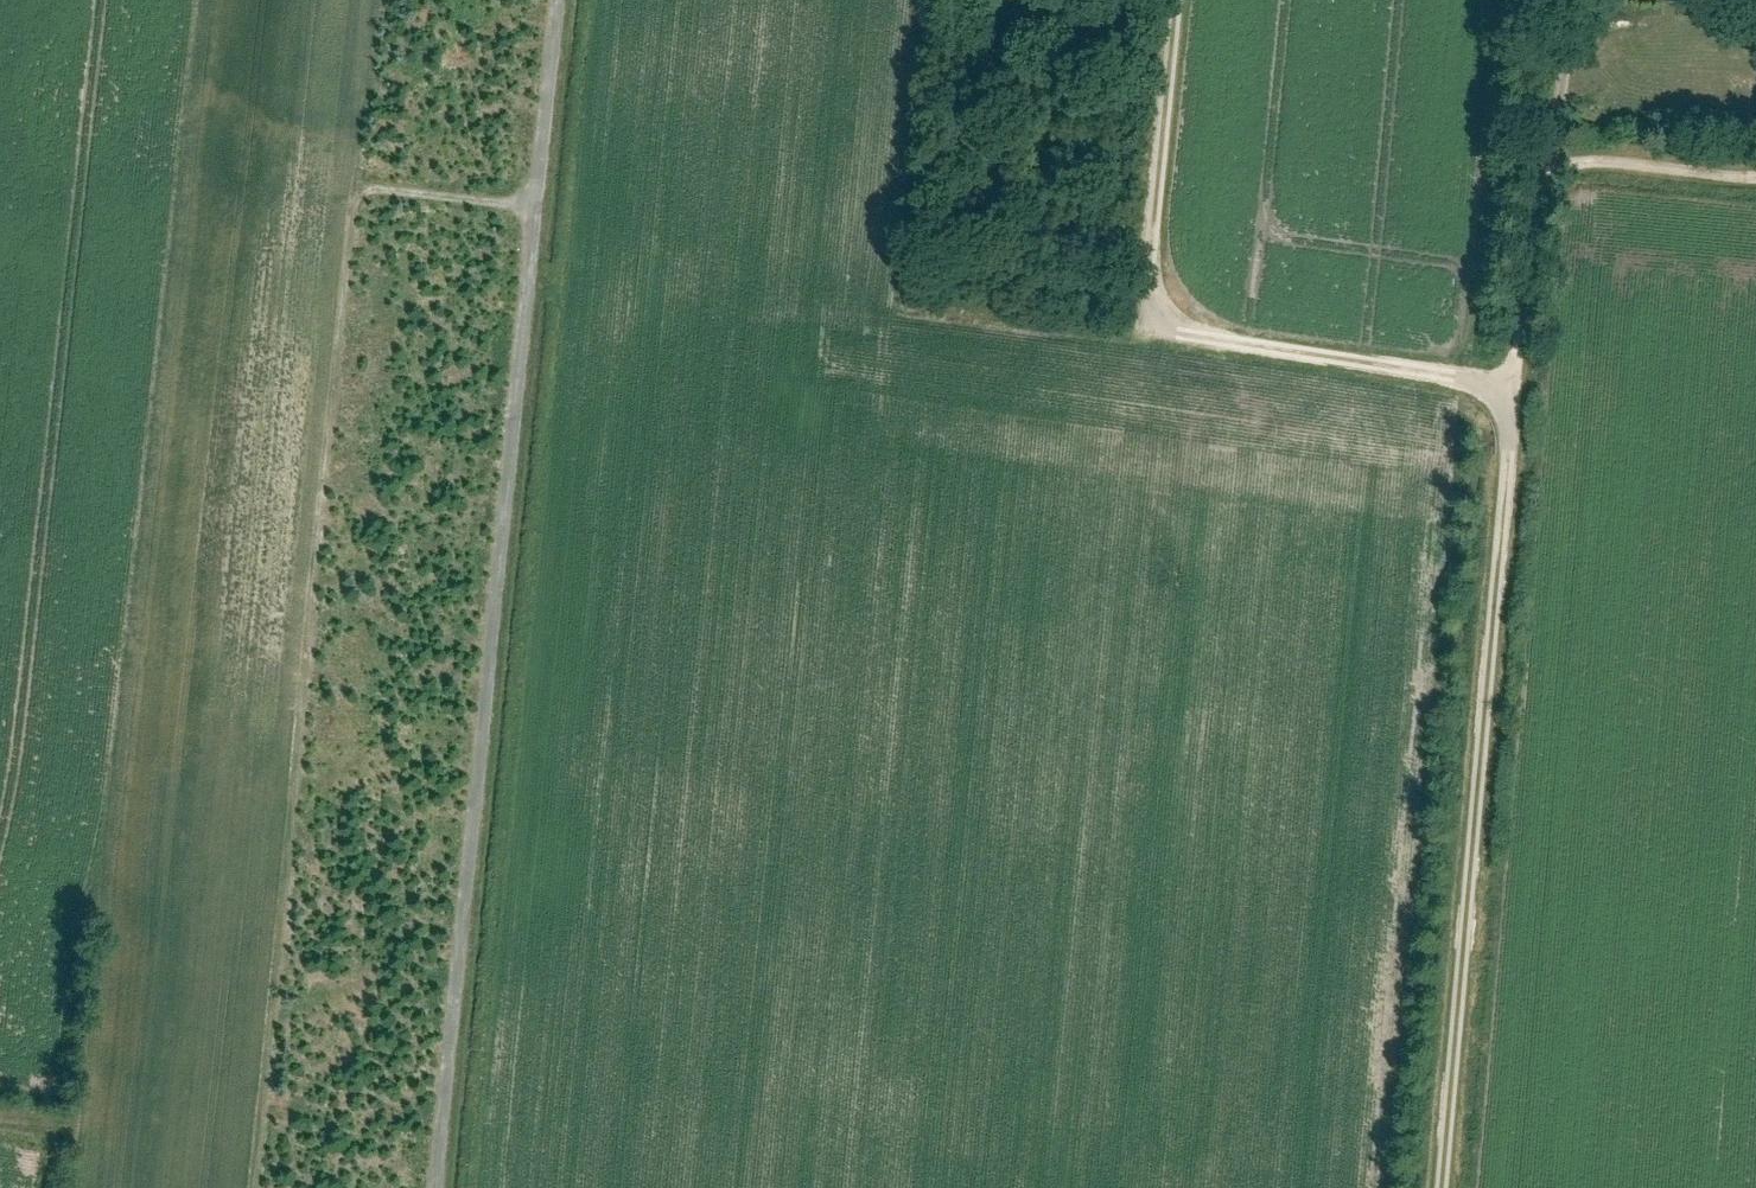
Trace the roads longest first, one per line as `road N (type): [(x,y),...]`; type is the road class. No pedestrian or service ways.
road 1 (track): [(1443,1187),(1512,417),(1468,380),(1171,330),(1151,293),(1179,0)]
road 2 (track): [(553,0),(433,1187)]

